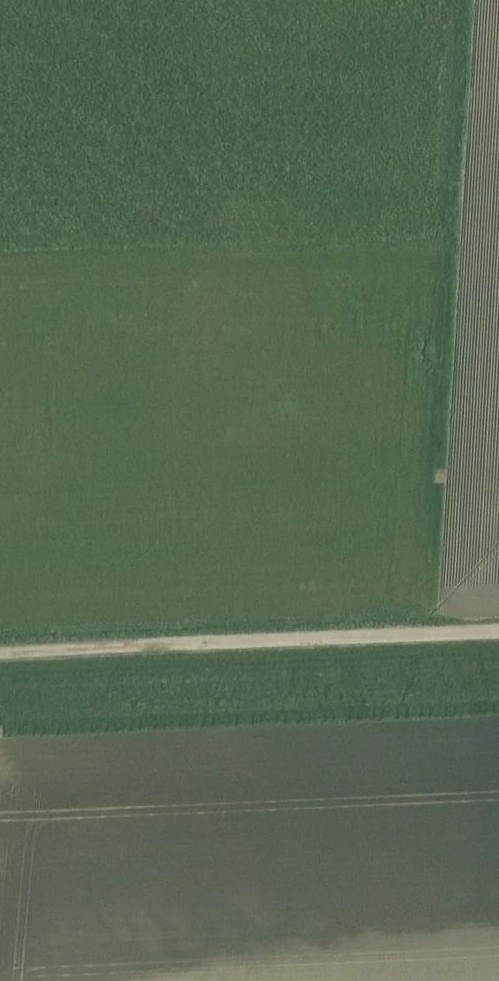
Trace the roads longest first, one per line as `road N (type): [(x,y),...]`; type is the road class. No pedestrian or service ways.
road 1 (track): [(0,660),(498,636)]

